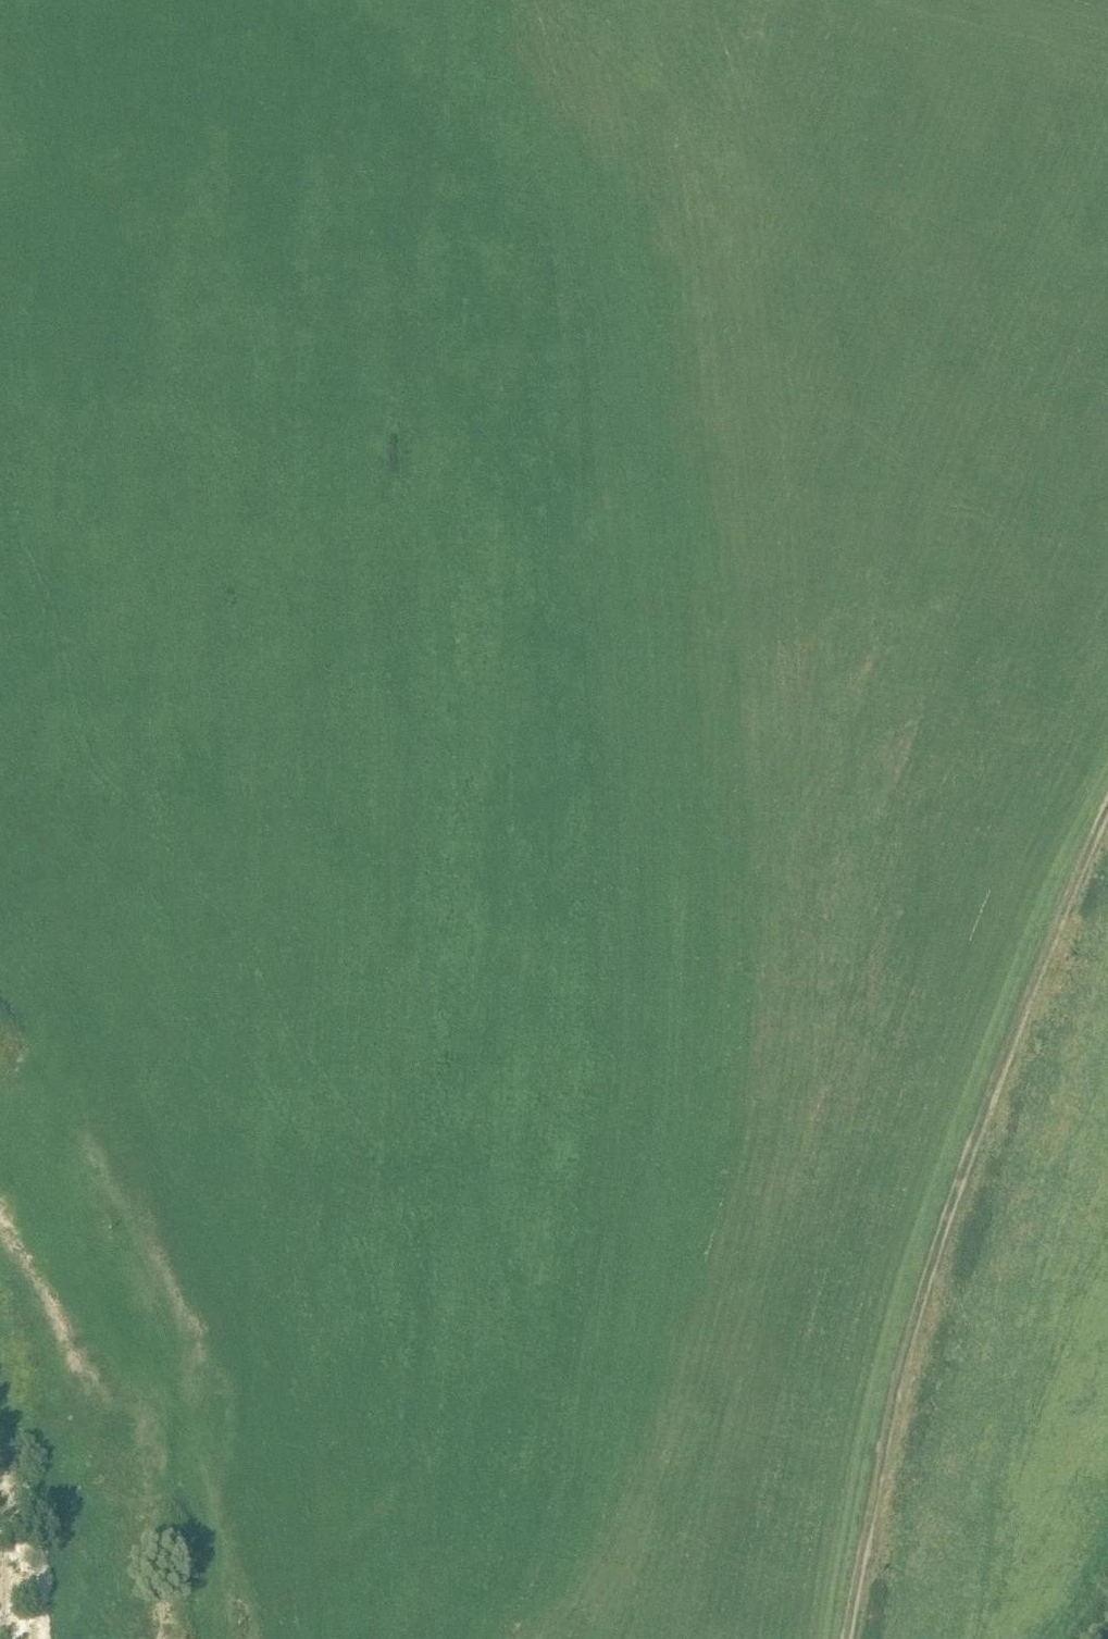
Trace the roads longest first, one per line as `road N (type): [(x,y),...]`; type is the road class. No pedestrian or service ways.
road 1 (track): [(861,1638),(923,1331),(1107,879)]

